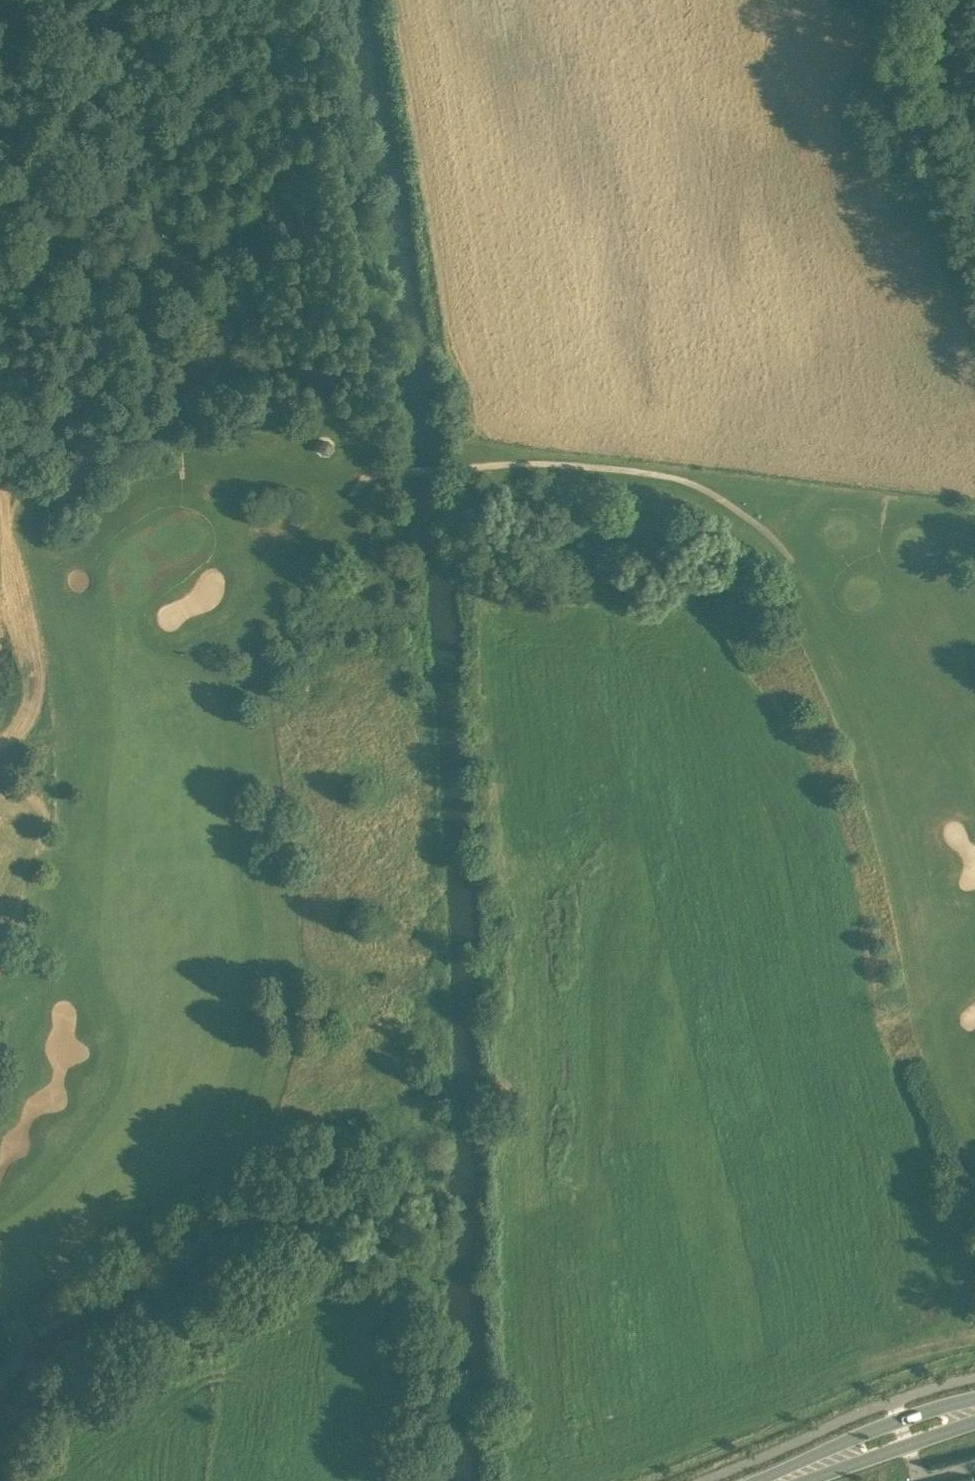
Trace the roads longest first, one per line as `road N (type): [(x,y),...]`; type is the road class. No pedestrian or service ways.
road 1 (tertiary): [(776,1480),(974,1409)]

